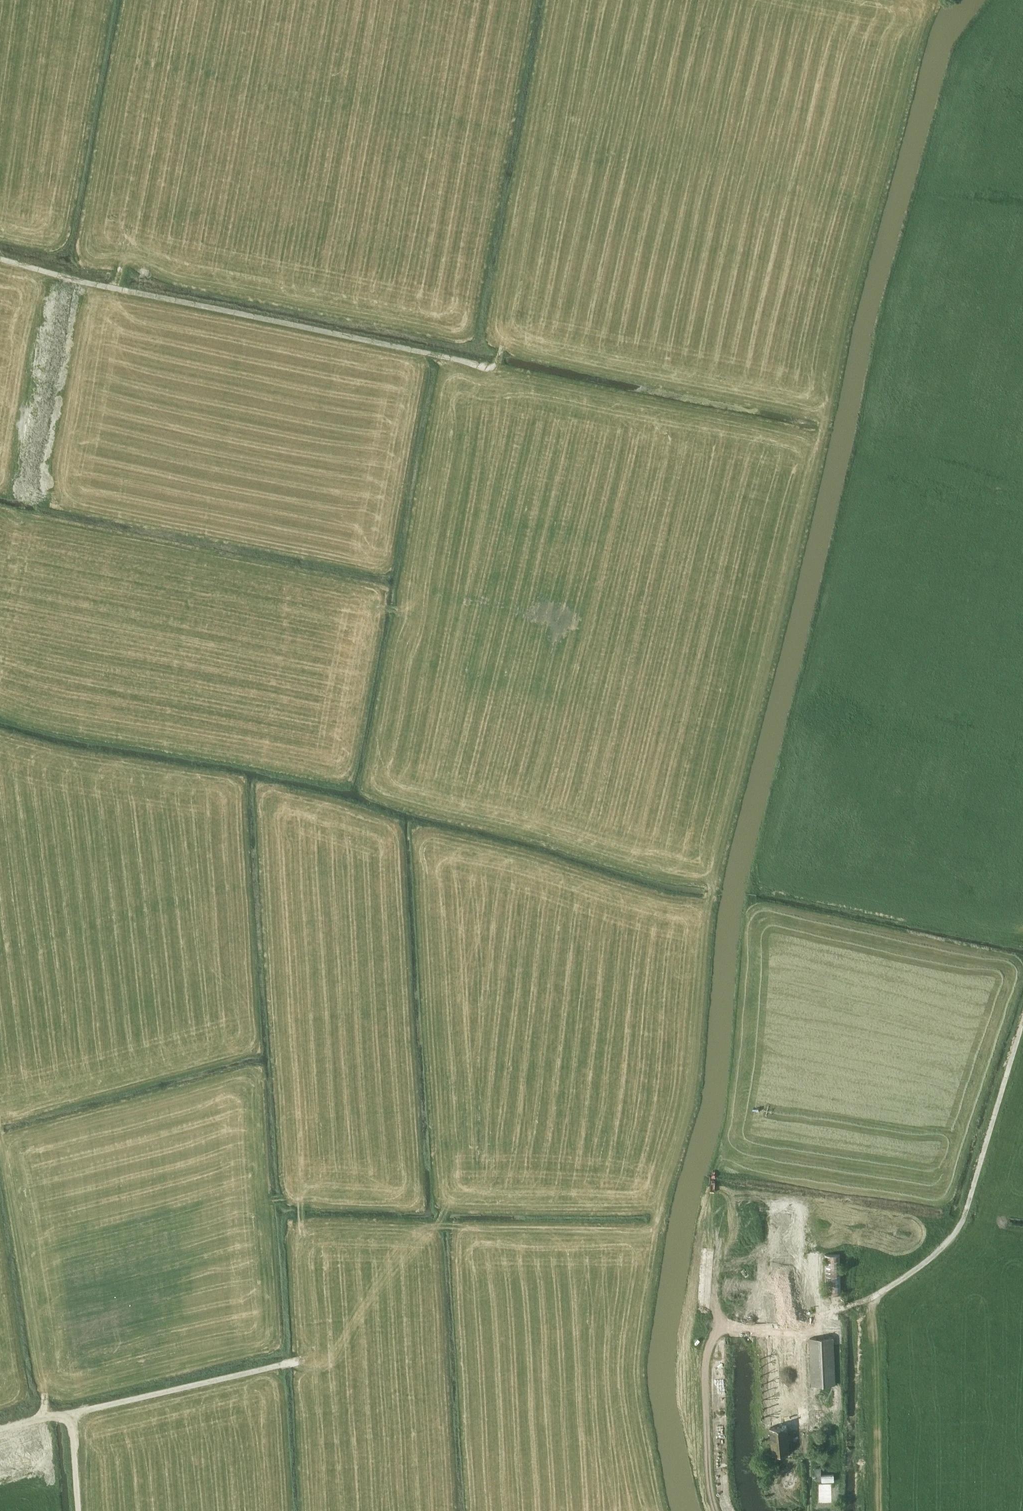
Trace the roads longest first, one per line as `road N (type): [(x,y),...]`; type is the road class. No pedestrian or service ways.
road 1 (track): [(719,1243),(713,1183),(737,1098),(751,899),(932,164)]
road 2 (unclassified): [(715,1510),(707,1362),(719,1332),(719,1243)]

